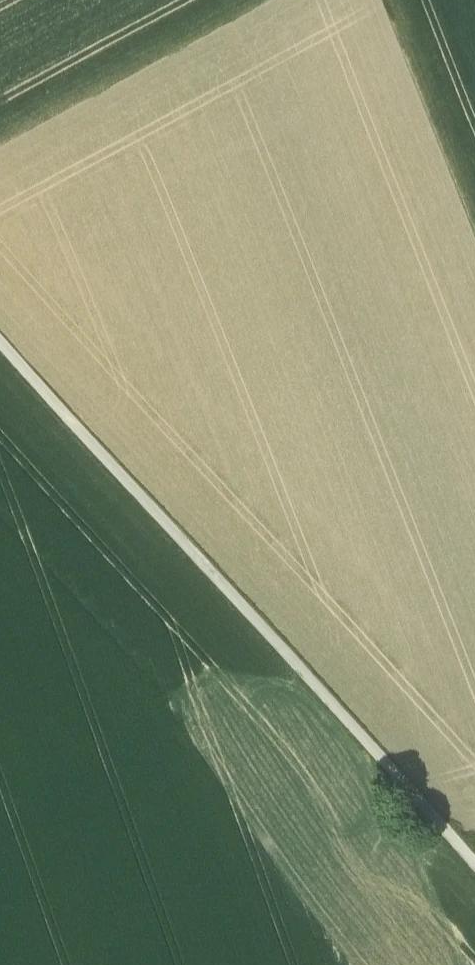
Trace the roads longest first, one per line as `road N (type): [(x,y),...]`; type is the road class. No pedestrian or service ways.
road 1 (track): [(0,334),(474,855)]

